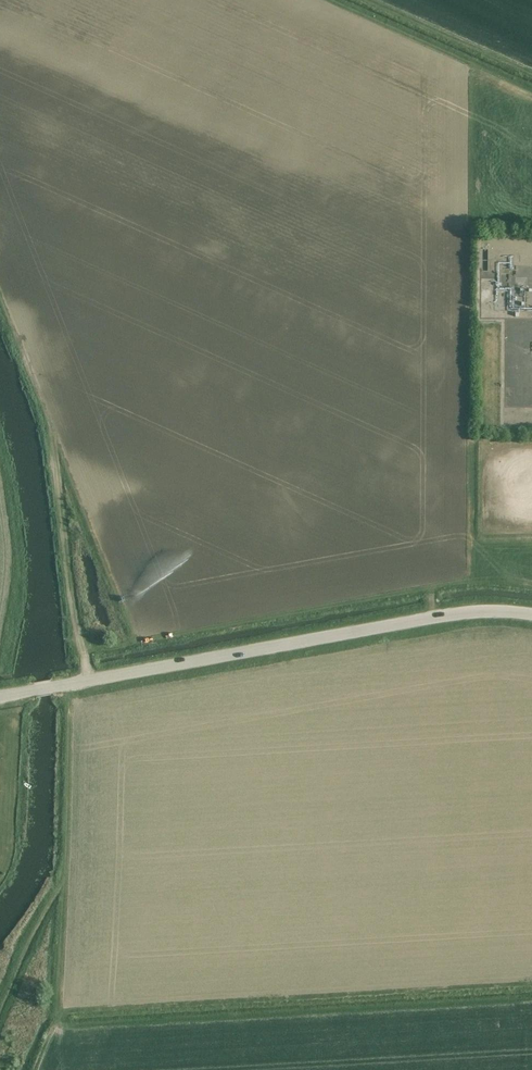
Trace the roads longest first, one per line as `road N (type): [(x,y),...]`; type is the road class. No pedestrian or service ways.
road 1 (unclassified): [(0,696),(447,615),(531,615)]
road 2 (track): [(91,680),(74,613),(51,430),(0,300)]
road 3 (track): [(362,0),(531,77)]
road 4 (track): [(437,617),(429,578),(531,578)]

